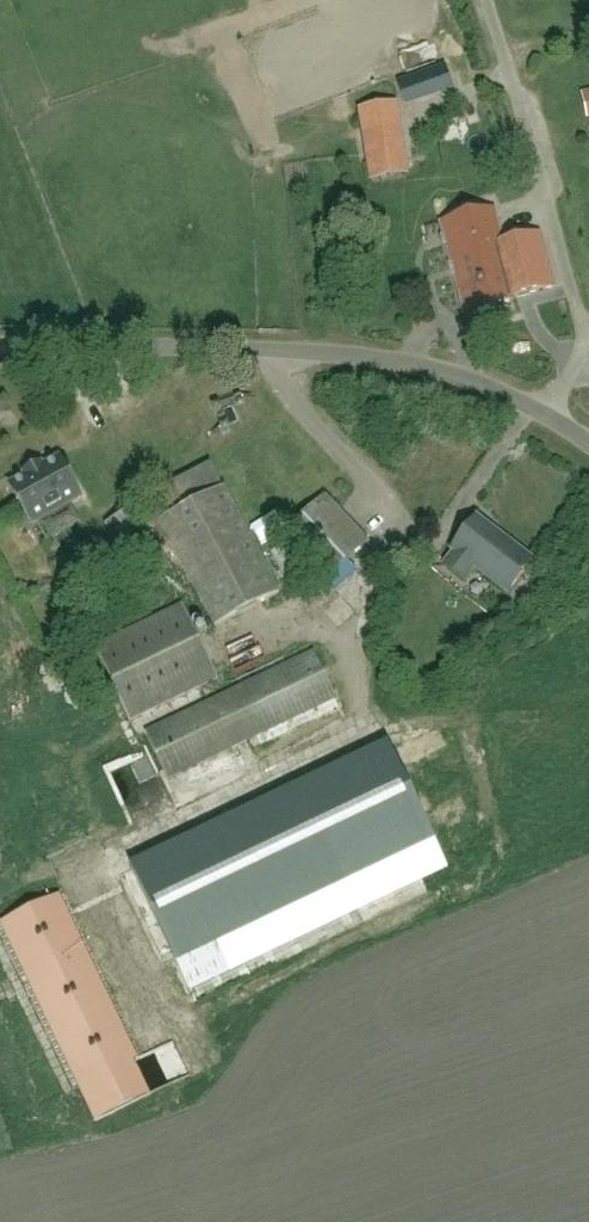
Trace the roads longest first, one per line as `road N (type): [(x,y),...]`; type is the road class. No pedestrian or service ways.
road 1 (unclassified): [(588,440),(547,410),(380,354),(0,346)]
road 2 (track): [(480,0),(556,172),(543,204),(581,315),(585,350),(547,410)]

